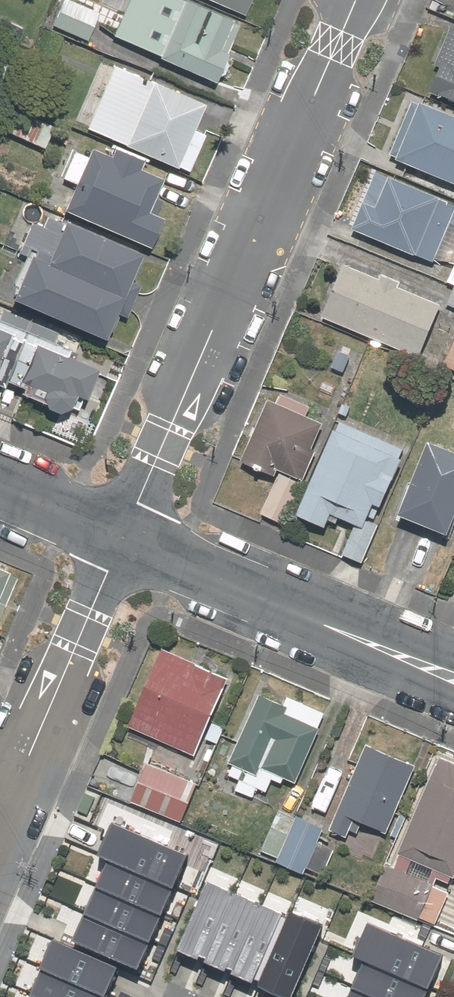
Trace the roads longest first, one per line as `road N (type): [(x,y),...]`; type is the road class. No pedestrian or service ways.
road 1 (residential): [(354,0),(123,538)]
road 2 (residential): [(123,538),(453,677)]
road 3 (residential): [(123,538),(0,813)]
road 4 (residential): [(0,484),(123,538)]

